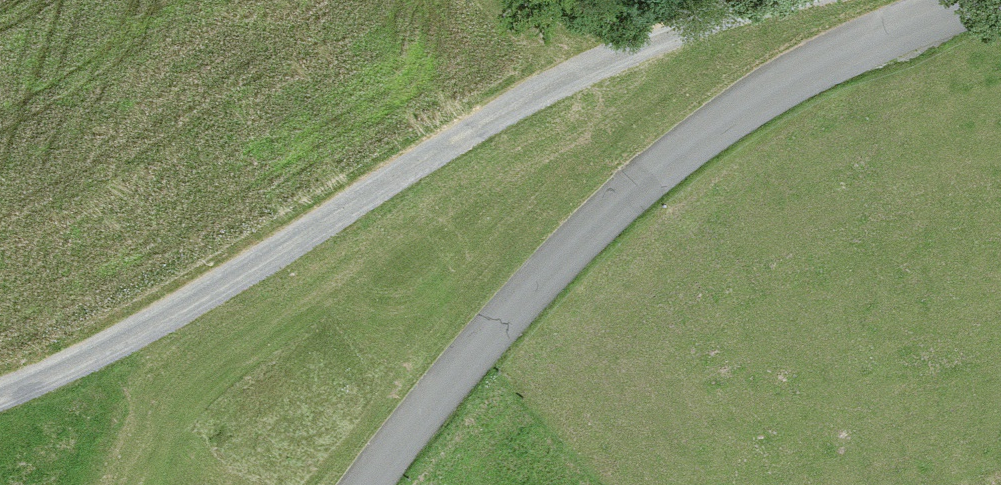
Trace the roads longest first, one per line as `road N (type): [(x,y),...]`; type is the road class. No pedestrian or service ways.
road 1 (track): [(0,397),(230,280),(546,89),(665,32),(760,0)]
road 2 (unclassified): [(368,484),(506,313),(605,213),(698,136),(799,67),(968,0)]

